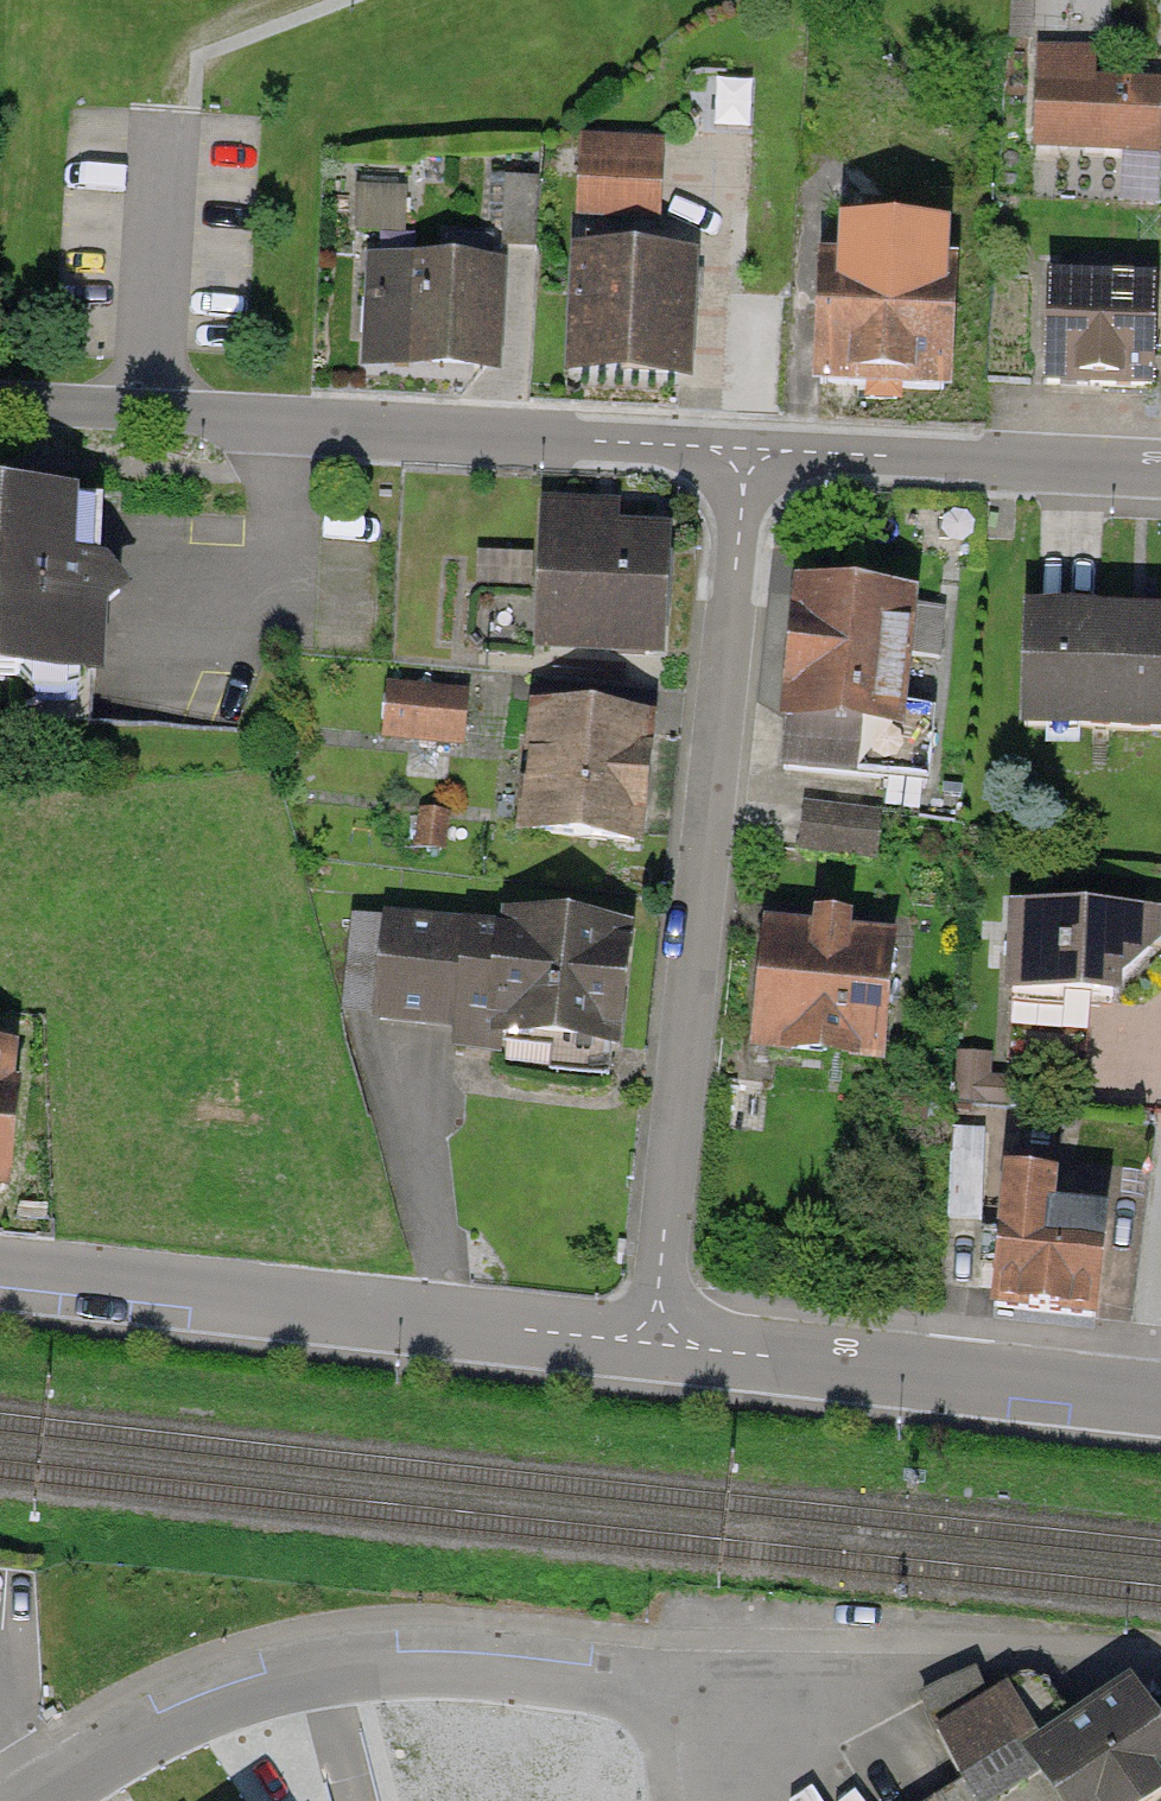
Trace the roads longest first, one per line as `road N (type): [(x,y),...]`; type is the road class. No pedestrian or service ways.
road 1 (residential): [(663,1335),(748,457)]
road 2 (residential): [(830,1704),(508,1650),(405,1644),(309,1657),(198,1691),(3,1800)]
road 3 (residential): [(0,415),(748,457)]
road 4 (residential): [(663,1335),(0,1262)]
road 5 (residential): [(1160,1403),(663,1335)]
road 6 (residential): [(748,457),(1160,471)]

